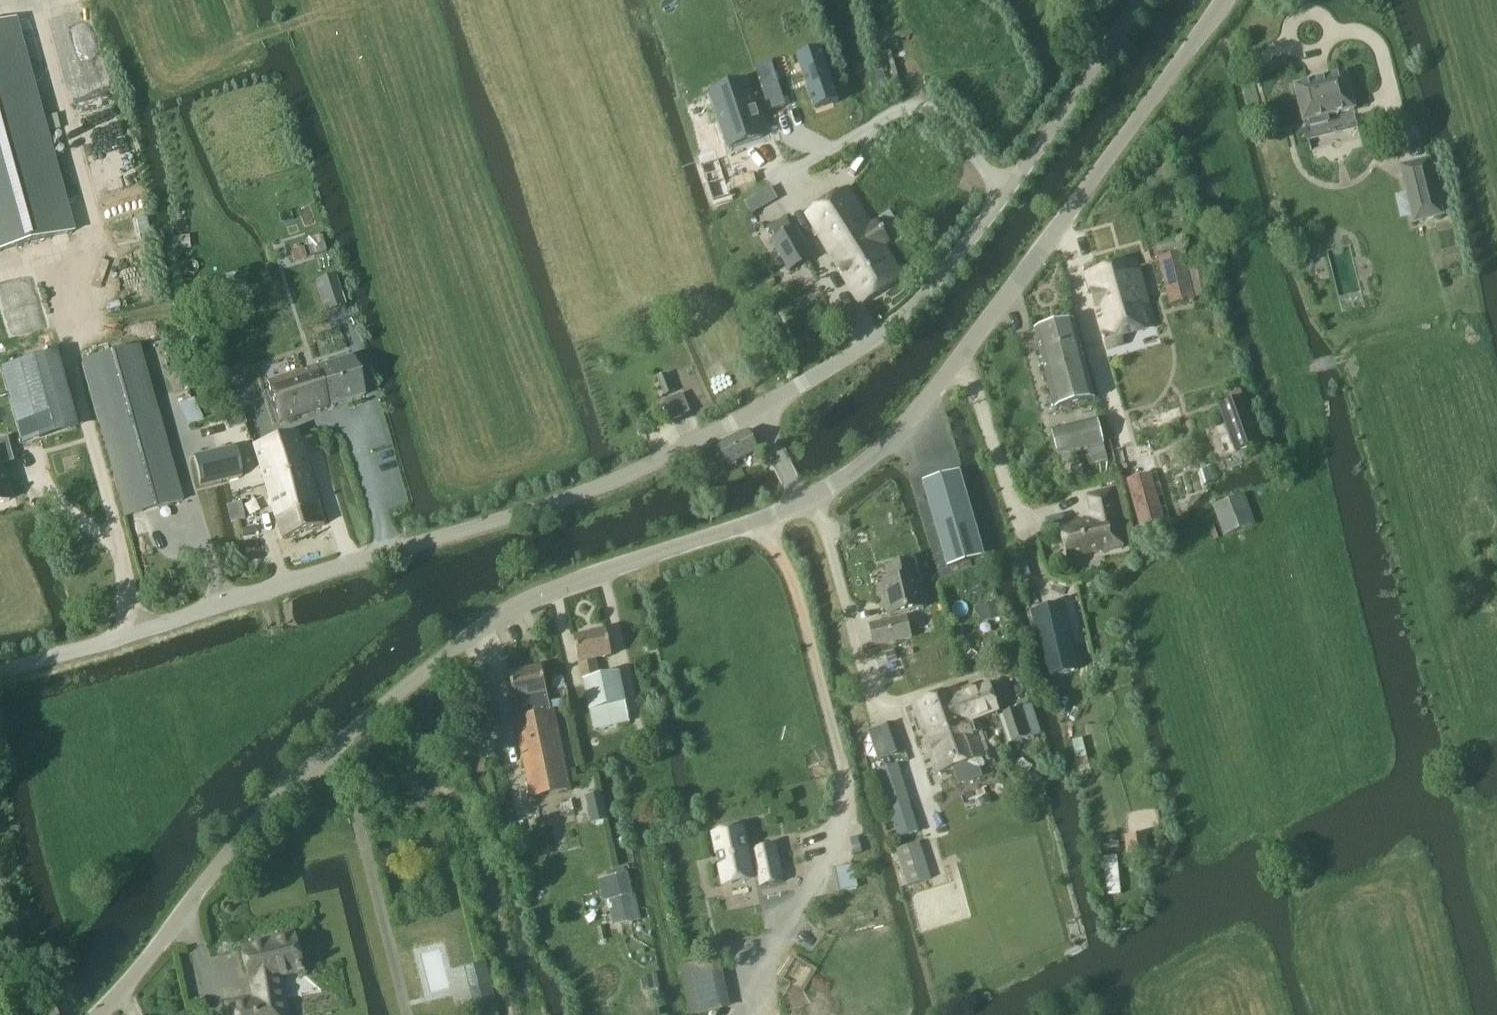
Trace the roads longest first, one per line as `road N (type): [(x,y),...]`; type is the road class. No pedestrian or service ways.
road 1 (tertiary): [(100,1014),(263,812),(459,646),(543,595),(804,505)]
road 2 (unclassified): [(0,673),(547,507),(758,413)]
road 3 (tertiary): [(804,505),(907,424),(1222,0)]
road 4 (unclassified): [(758,413),(892,326),(954,262),(1139,0)]
road 5 (track): [(779,176),(903,110),(923,110),(942,114),(1004,197)]
road 6 (track): [(791,203),(866,345)]

